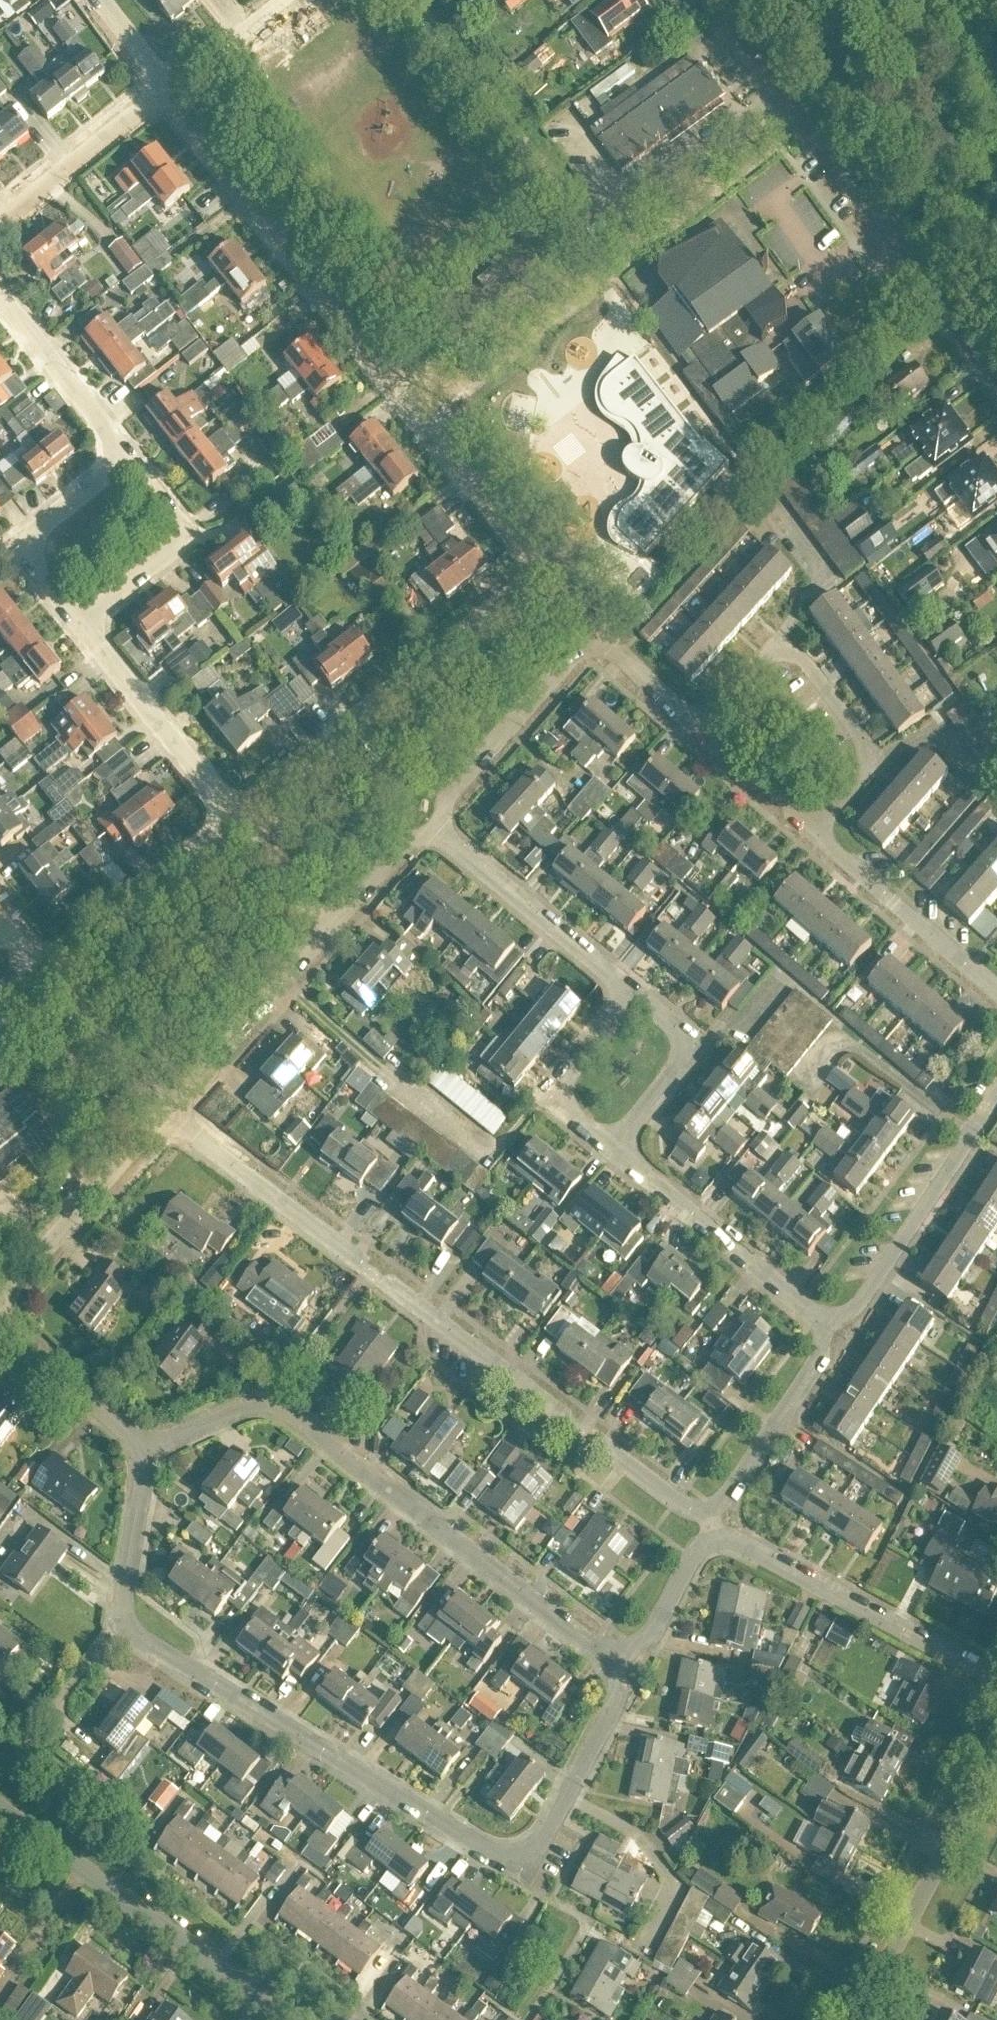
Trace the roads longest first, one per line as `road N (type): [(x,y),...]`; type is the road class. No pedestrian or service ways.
road 1 (residential): [(618,1665),(613,1712),(535,1858),(495,1859),(127,1628),(149,1455)]
road 2 (residential): [(705,1512),(674,1501),(166,1115)]
road 3 (residential): [(235,815),(549,570),(405,385)]
road 4 (residential): [(618,1665),(293,1415),(270,1405),(248,1407),(149,1455)]
road 5 (residential): [(166,1115),(81,1019),(61,979),(75,952),(235,815)]
road 6 (residential): [(405,385),(170,88)]
road 7 (residential): [(812,832),(872,763),(801,660),(782,651),(766,658),(700,728)]
road 8 (unclassified): [(284,2019),(0,1813)]
road 9 (tertiary): [(996,377),(789,94)]
road 10 (residential): [(996,1680),(750,1549),(714,1540)]
road 11 (residential): [(598,237),(410,0)]
road 12 (unclassified): [(858,2019),(996,1759)]
road 13 (residential): [(829,1325),(857,1308),(996,1099)]
road 14 (residential): [(829,1325),(614,1148)]
road 15 (residential): [(431,831),(449,795),(600,630)]
road 16 (residential): [(635,994),(431,831)]
road 17 (residential): [(0,1306),(166,1115)]
road 18 (residential): [(235,815),(81,623)]
road 19 (residential): [(996,992),(812,832)]
road 20 (residential): [(405,385),(598,237)]
road 21 (residential): [(598,237),(789,94)]
road 22 (residential): [(166,1115),(322,936)]
road 23 (residential): [(705,1512),(726,1500),(817,1364),(829,1325)]
road 24 (residential): [(81,623),(184,538),(130,463)]
road 25 (residential): [(81,623),(35,566),(32,540),(130,463)]
road 26 (residential): [(170,88),(0,222)]
road 27 (residential): [(130,463),(0,293)]
road 28 (residential): [(614,1148),(557,1095),(635,994)]
road 29 (residential): [(149,1455),(0,1320)]
road 30 (residential): [(614,1148),(683,1051),(635,994)]
road 31 (residential): [(714,1540),(690,1561),(652,1634),(618,1665)]
road 32 (residential): [(322,936),(394,853),(431,831)]
road 33 (residential): [(812,832),(700,728)]
road 34 (residential): [(322,936),(235,815)]
road 35 (residential): [(286,0),(170,88)]
road 36 (residential): [(700,728),(600,630)]

